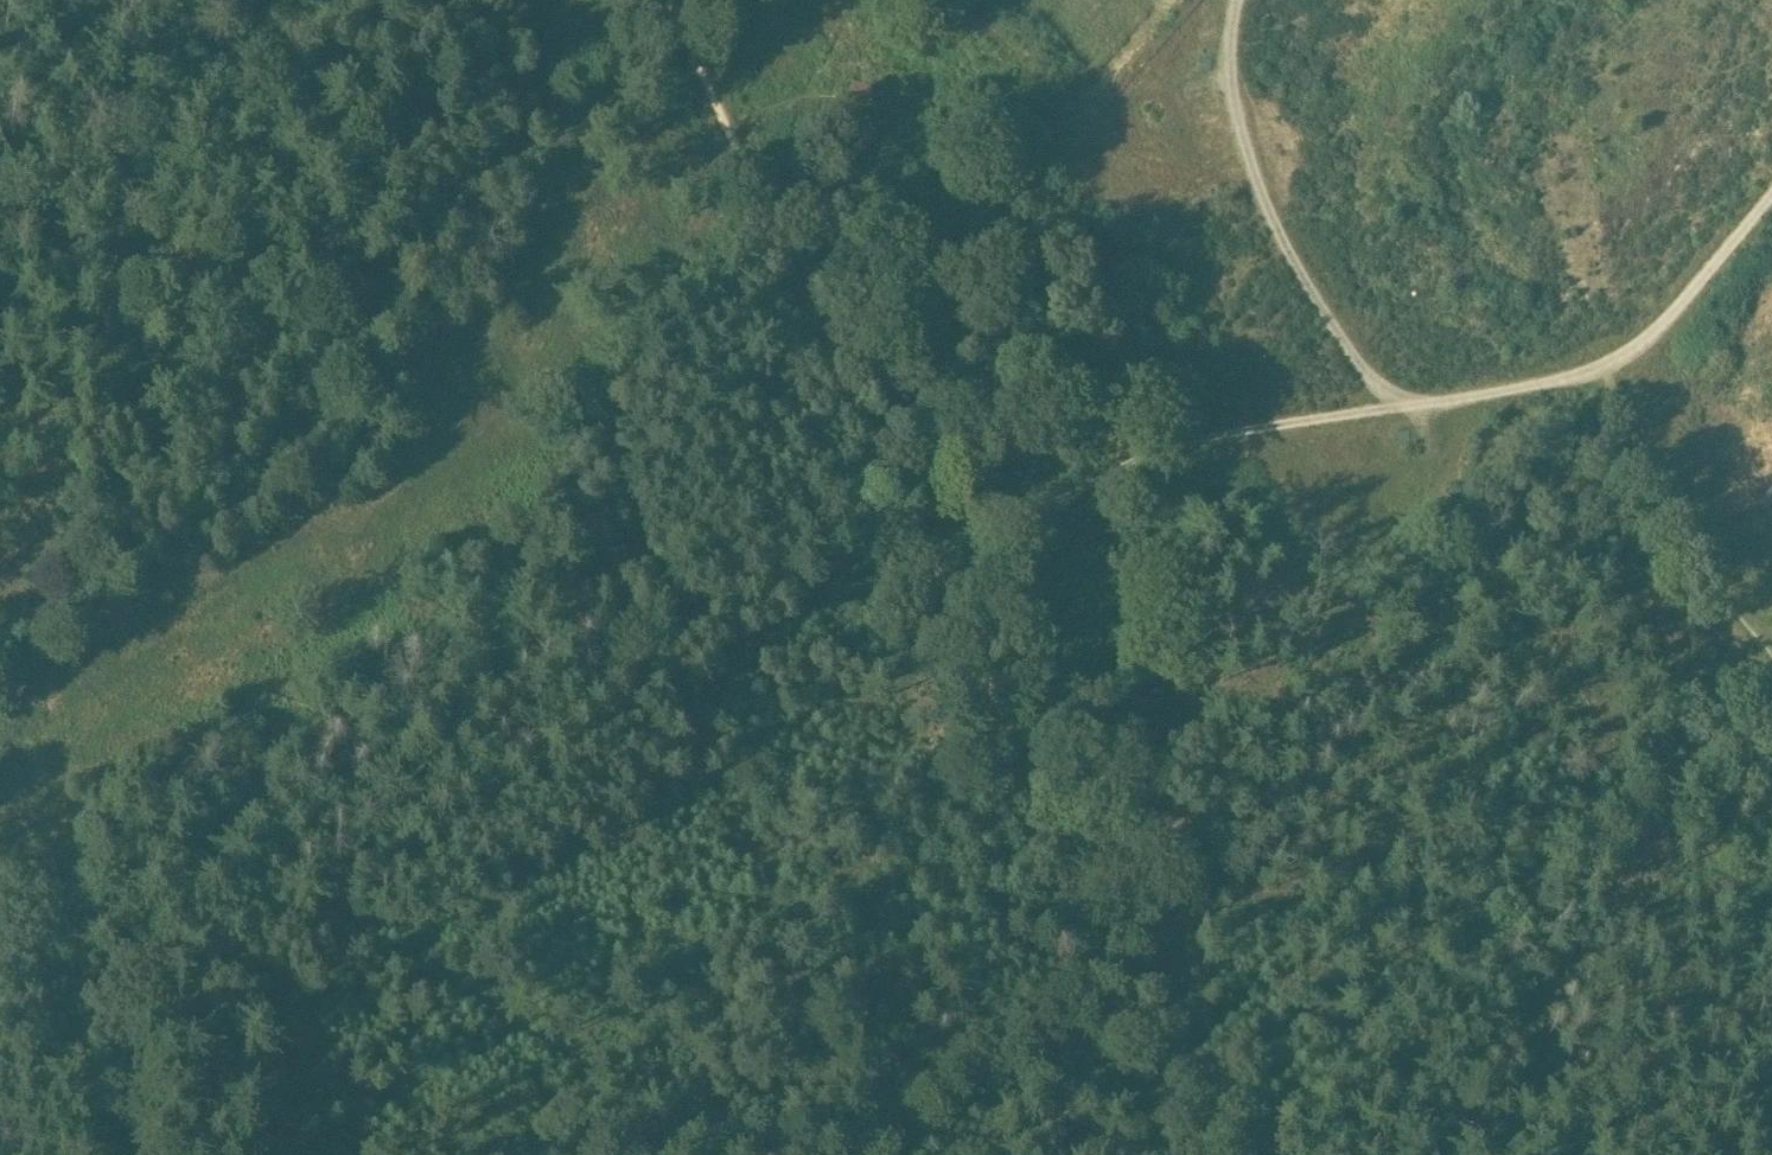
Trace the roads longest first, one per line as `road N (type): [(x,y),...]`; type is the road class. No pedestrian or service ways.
road 1 (track): [(663,0),(1202,1154)]
road 2 (track): [(849,1154),(1127,986),(1189,1111),(1771,711)]
road 3 (track): [(1399,401),(1158,451),(1031,511),(943,517),(910,530)]
road 4 (track): [(0,974),(58,1012),(151,1154)]

